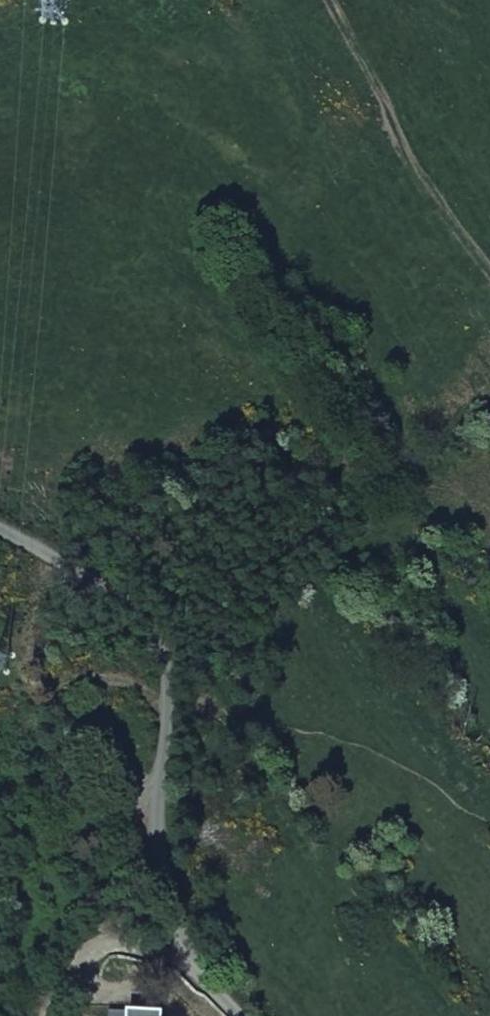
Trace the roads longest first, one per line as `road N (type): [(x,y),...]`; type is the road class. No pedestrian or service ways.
road 1 (unclassified): [(0,525),(151,619),(177,703),(159,798),(171,918),(248,1015)]

